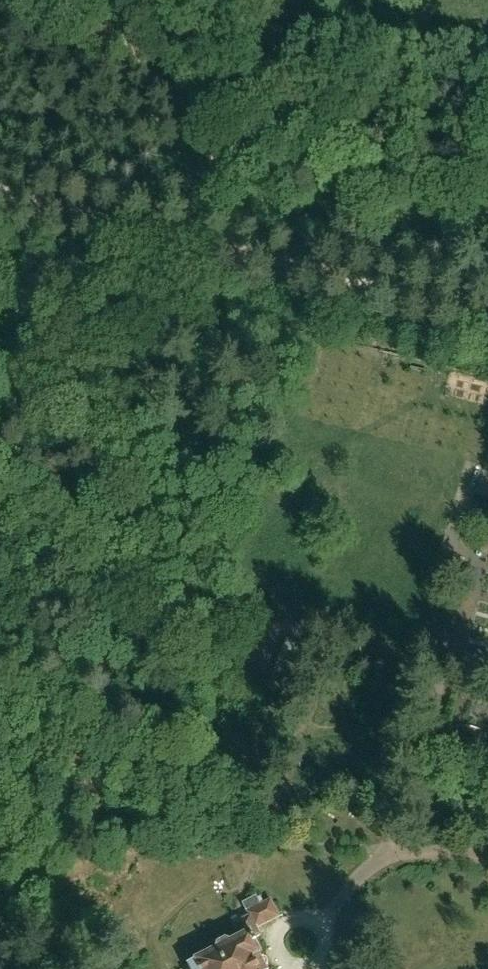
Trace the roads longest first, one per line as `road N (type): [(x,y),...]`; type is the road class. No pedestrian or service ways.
road 1 (track): [(0,193),(487,311)]

